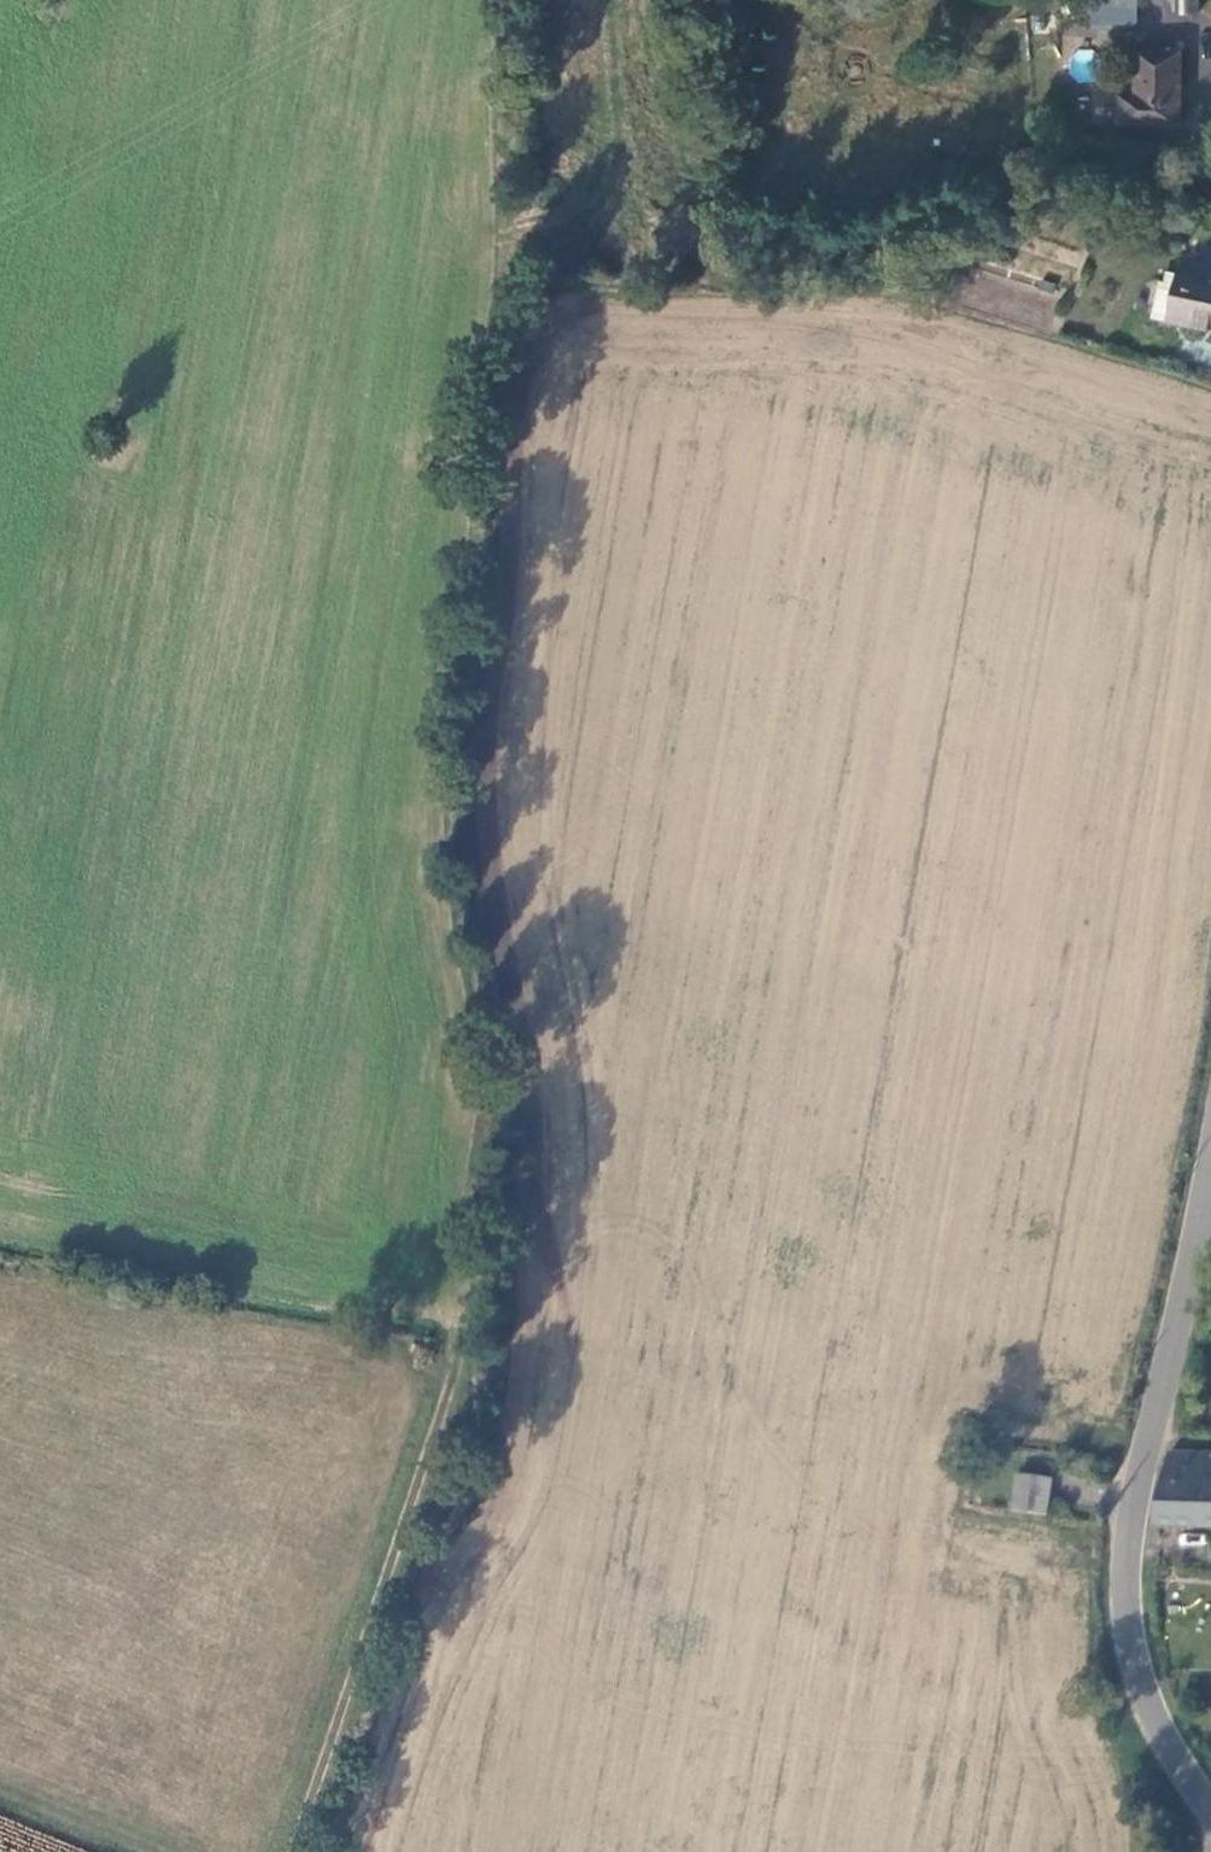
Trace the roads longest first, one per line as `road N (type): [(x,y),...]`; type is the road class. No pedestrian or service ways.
road 1 (unclassified): [(1210,1161),(1127,1560),(1128,1629),(1147,1705),(1210,1810)]
road 2 (track): [(300,1851),(472,1343)]

